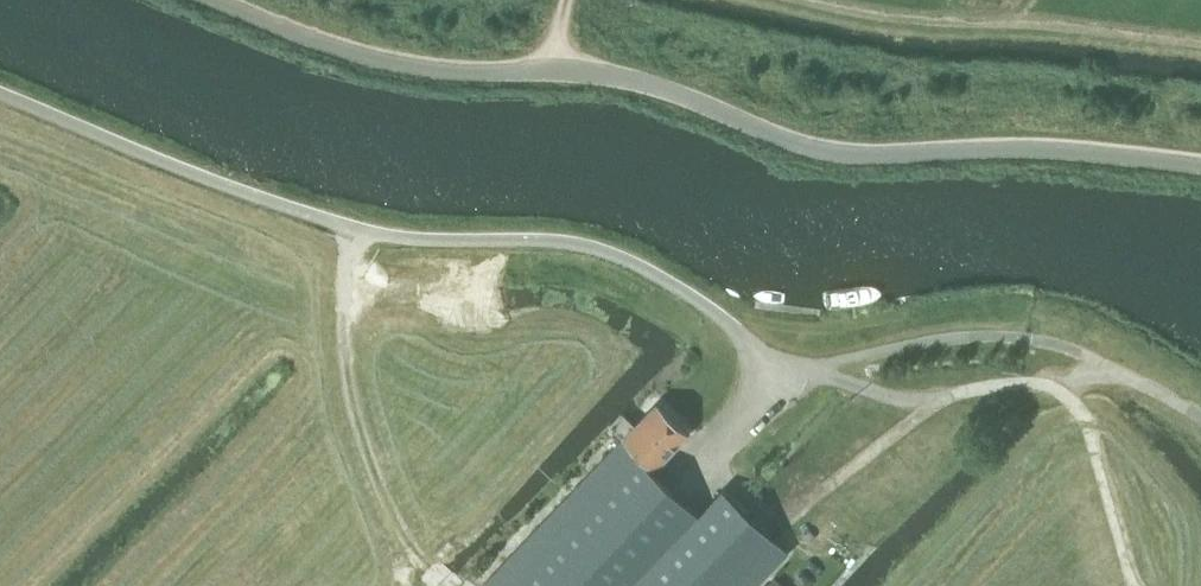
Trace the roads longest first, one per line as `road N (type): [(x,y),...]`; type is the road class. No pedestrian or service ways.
road 1 (unclassified): [(1200,165),(1043,146),(826,152),(657,86),(550,70),(389,63),(215,0)]
road 2 (unclassified): [(803,374),(777,367),(717,312),(632,260),(571,241),(375,232),(240,189),(0,92)]
road 3 (track): [(803,374),(893,397),(1033,384),(1064,393),(1084,415),(1138,585)]
road 4 (track): [(357,226),(345,277),(351,384),(403,527),(454,585)]
road 5 (track): [(948,395),(783,522)]

